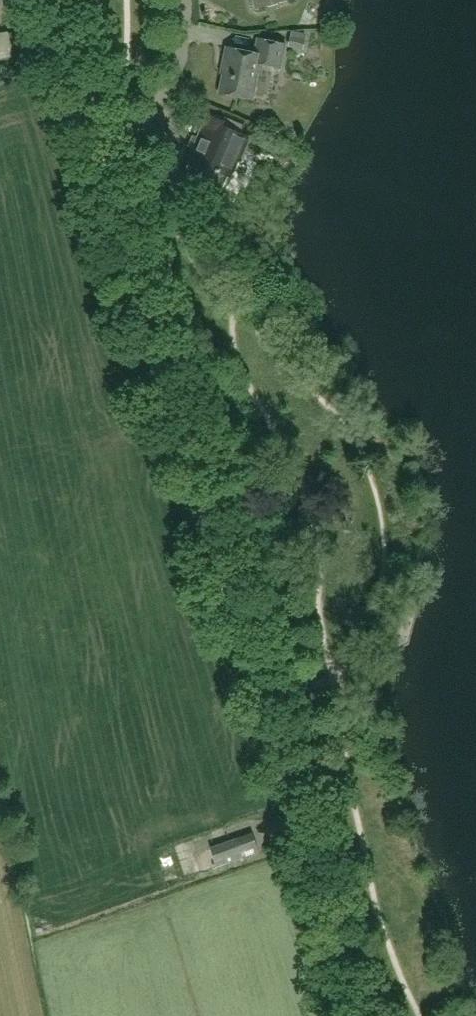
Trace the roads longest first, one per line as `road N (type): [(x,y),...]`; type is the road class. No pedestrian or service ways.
road 1 (tertiary): [(355,1015),(91,131)]
road 2 (residential): [(91,131),(146,113),(156,101),(180,52),(181,0)]
road 3 (tertiary): [(91,131),(53,0)]

